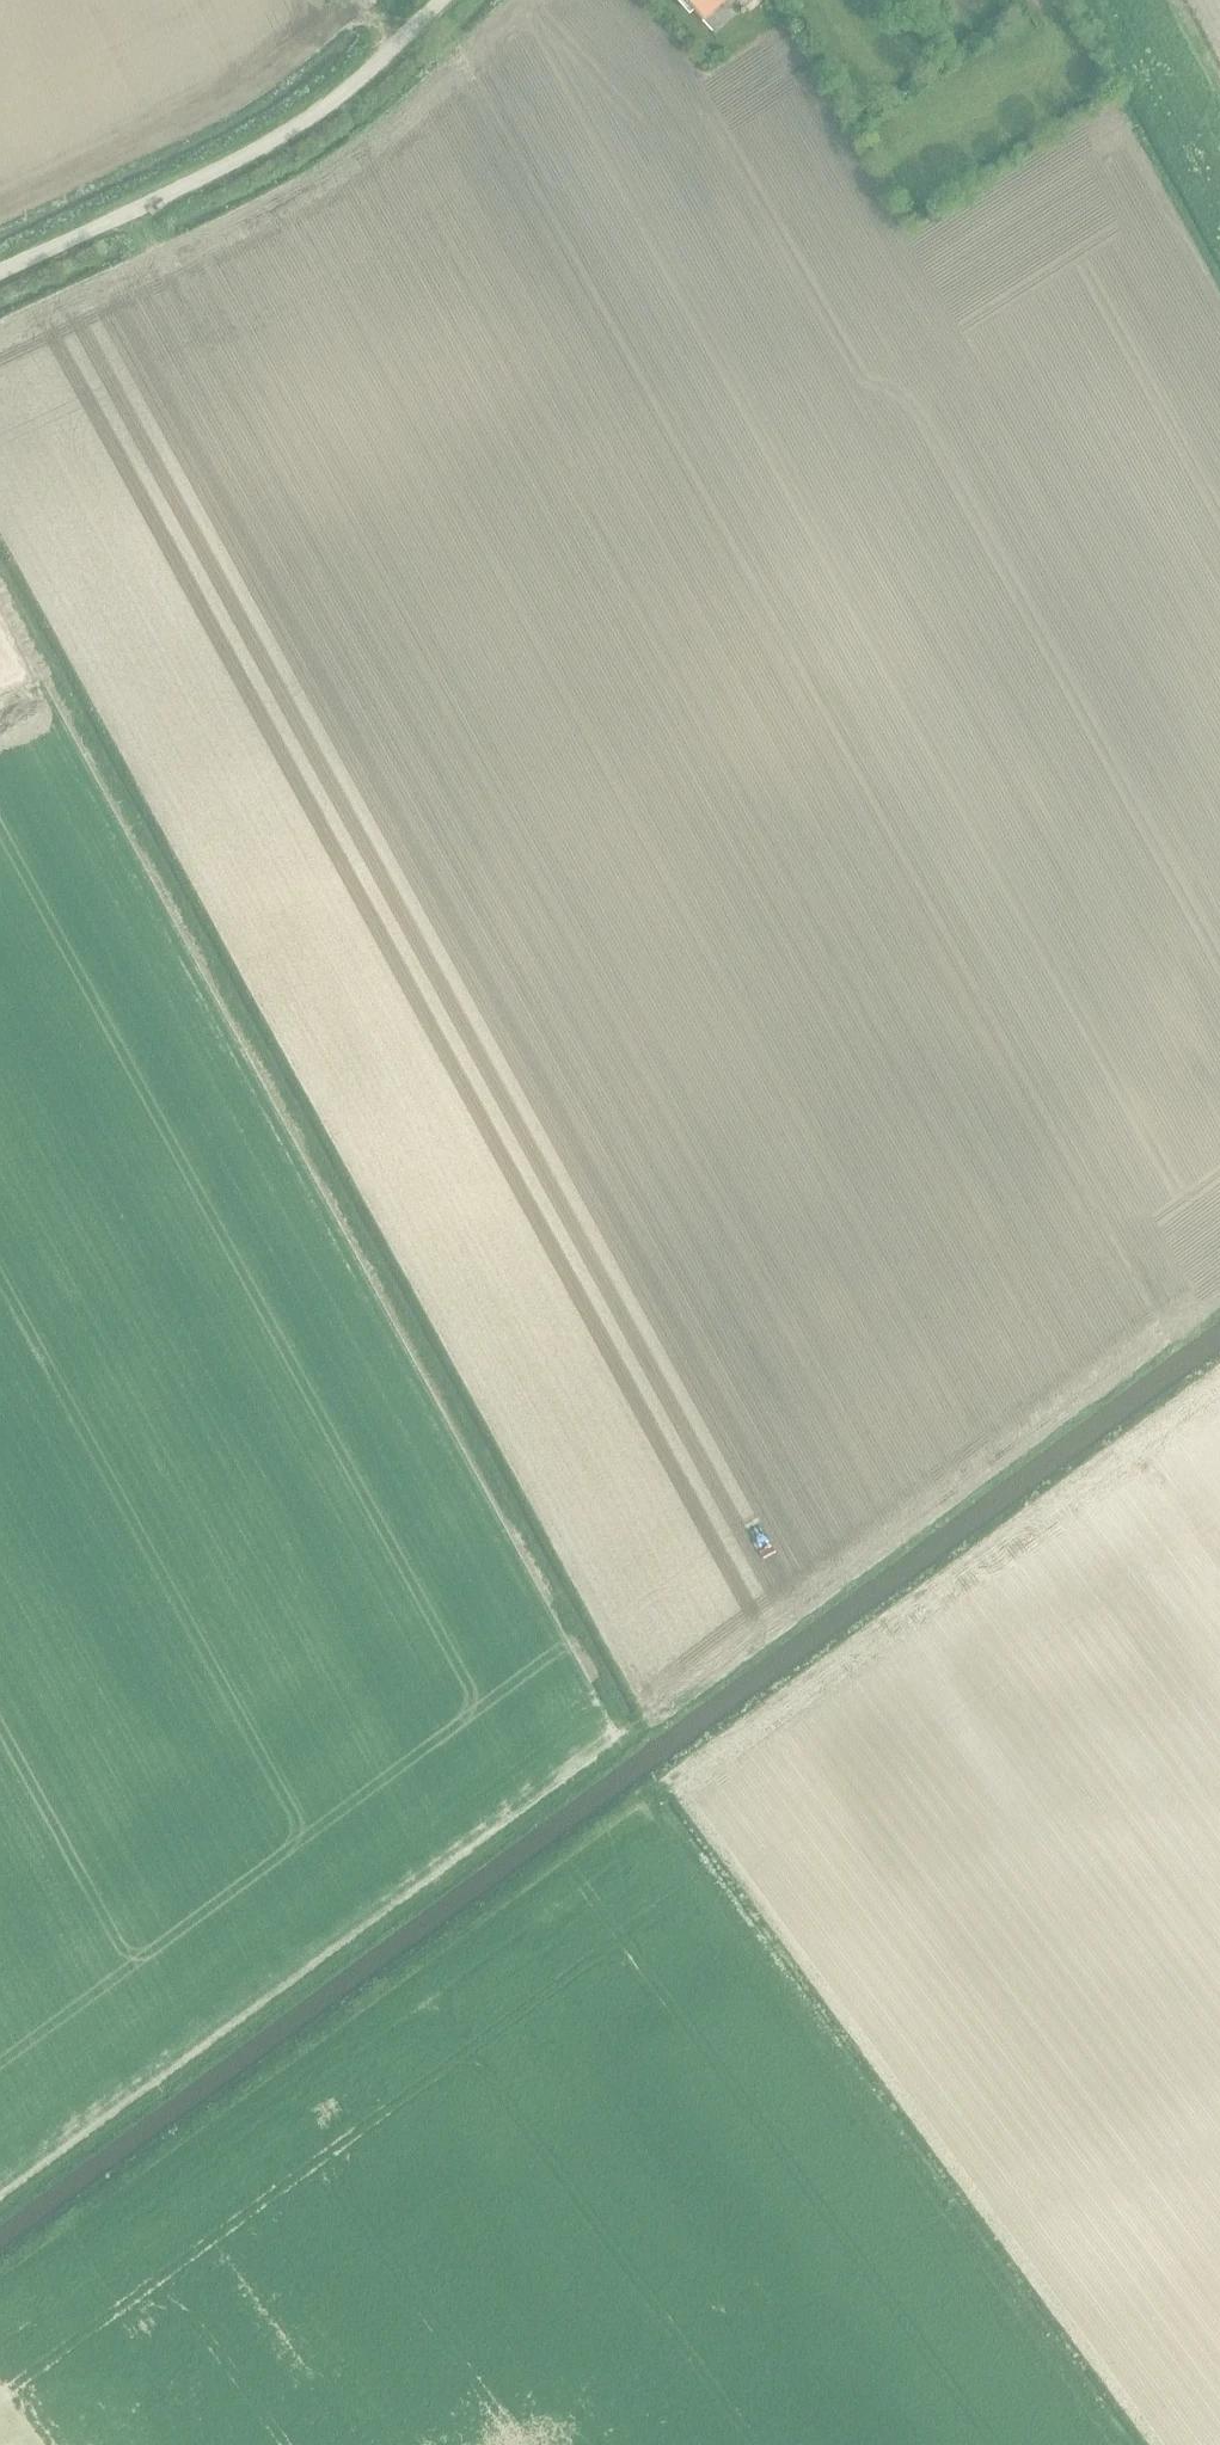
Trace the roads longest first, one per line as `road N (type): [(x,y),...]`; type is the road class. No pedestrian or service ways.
road 1 (unclassified): [(0,251),(184,162),(352,59),(416,0)]

